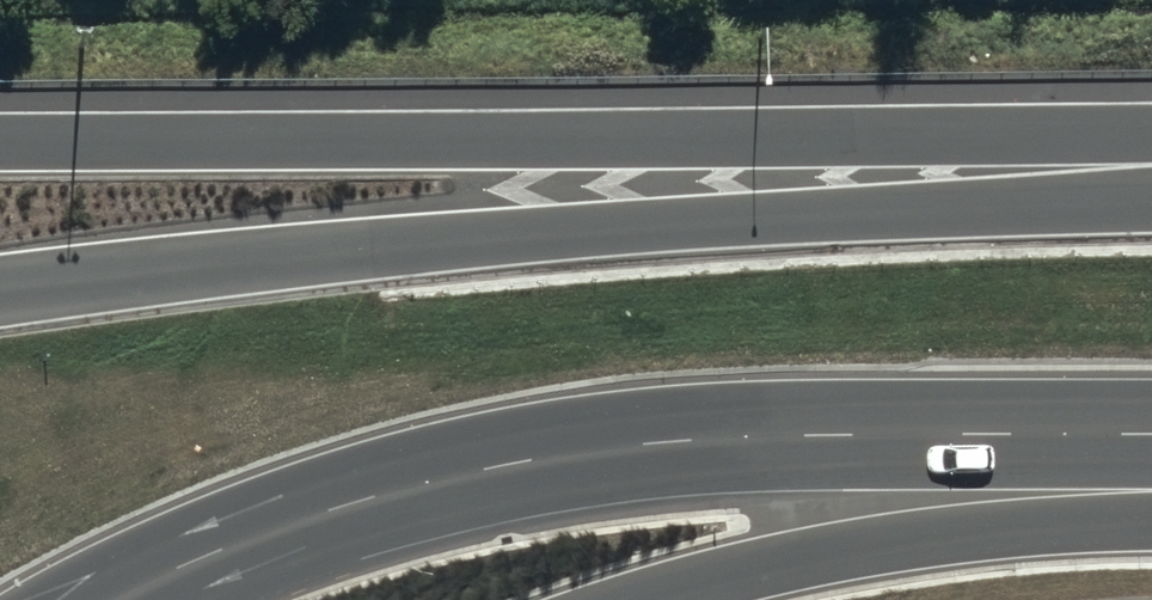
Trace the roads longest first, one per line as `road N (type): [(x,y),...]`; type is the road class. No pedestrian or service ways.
road 1 (trunk): [(0,290),(518,233),(827,214),(1151,180)]
road 2 (trunk): [(0,140),(759,137),(1151,155)]
road 3 (trunk): [(1151,434),(774,435),(609,446),(445,473),(256,525),(101,599)]
road 4 (trunk): [(1151,513),(1027,518),(833,545),(627,599)]

